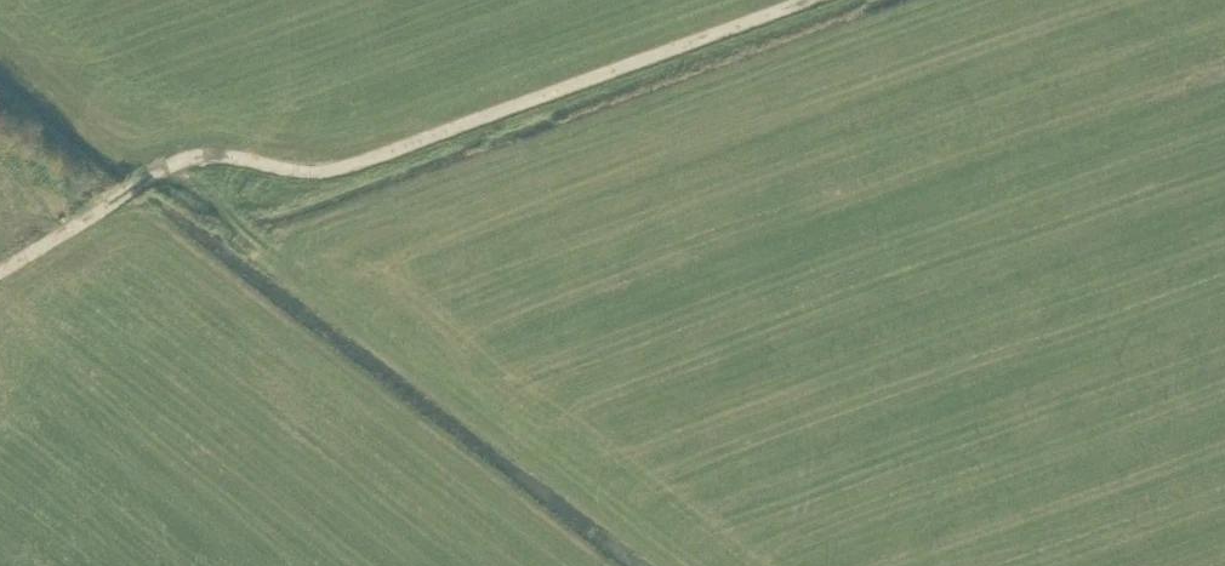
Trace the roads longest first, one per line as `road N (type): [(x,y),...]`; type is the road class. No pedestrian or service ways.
road 1 (track): [(810,0),(345,165),(292,169),(232,156),(183,157),(0,271)]

